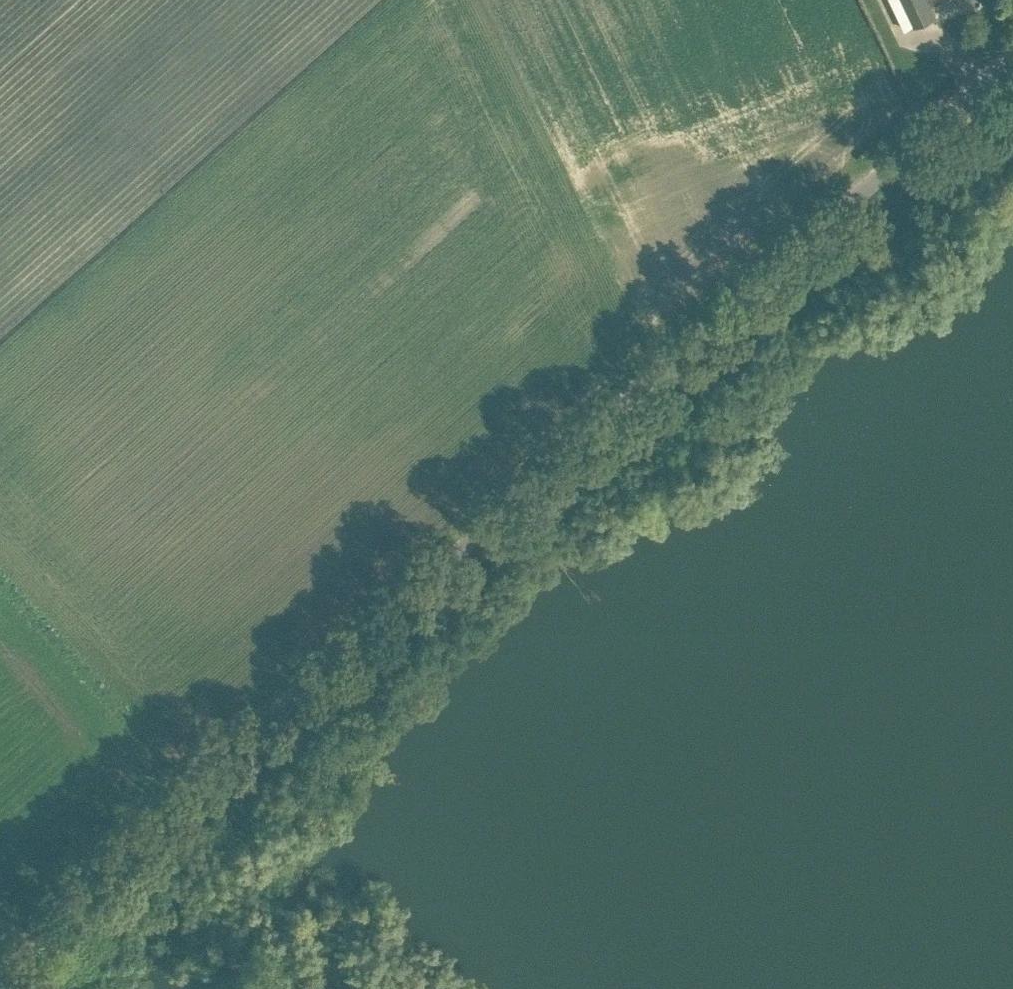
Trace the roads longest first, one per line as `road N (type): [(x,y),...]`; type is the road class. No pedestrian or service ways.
road 1 (unclassified): [(0,962),(1012,59)]

